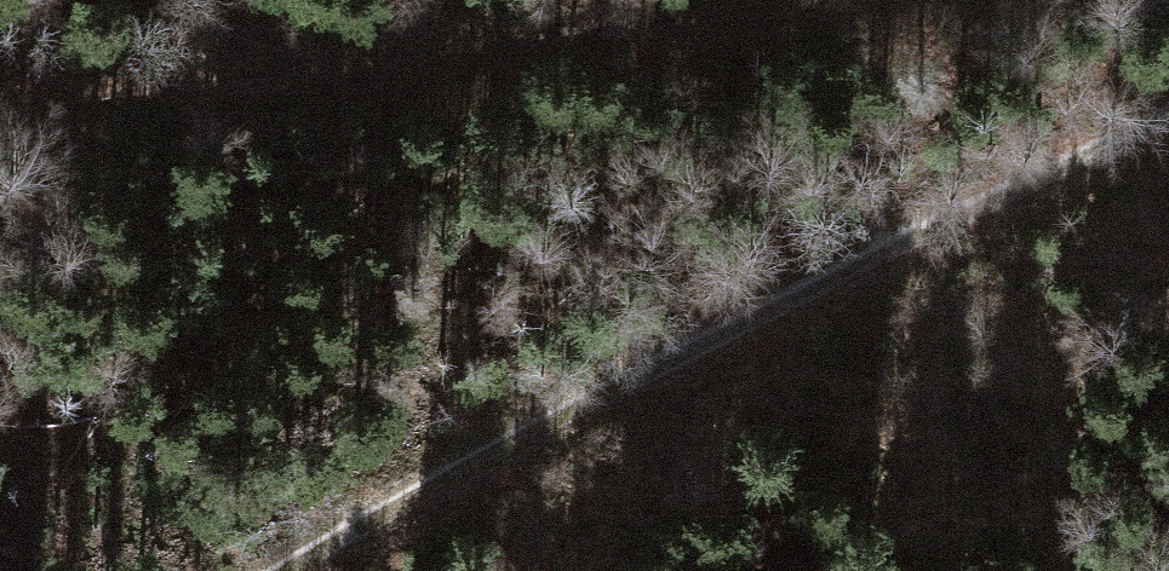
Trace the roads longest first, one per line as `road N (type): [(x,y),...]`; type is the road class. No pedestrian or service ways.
road 1 (track): [(275,570),(768,306),(1168,140)]
road 2 (track): [(0,107),(832,0)]

